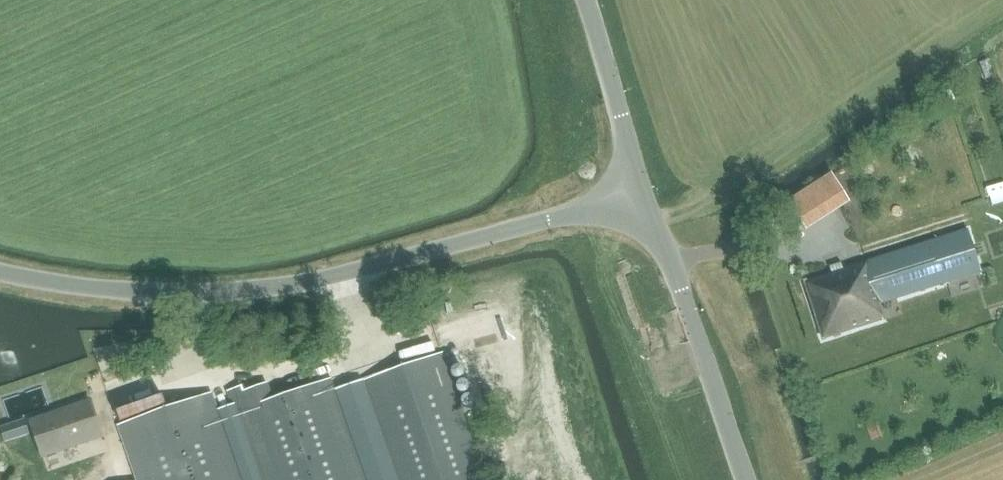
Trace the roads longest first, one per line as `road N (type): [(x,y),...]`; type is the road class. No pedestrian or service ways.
road 1 (unclassified): [(644,196),(325,279),(248,290),(140,292),(0,272)]
road 2 (unclassified): [(746,479),(644,196)]
road 3 (unclassified): [(644,196),(586,0)]

